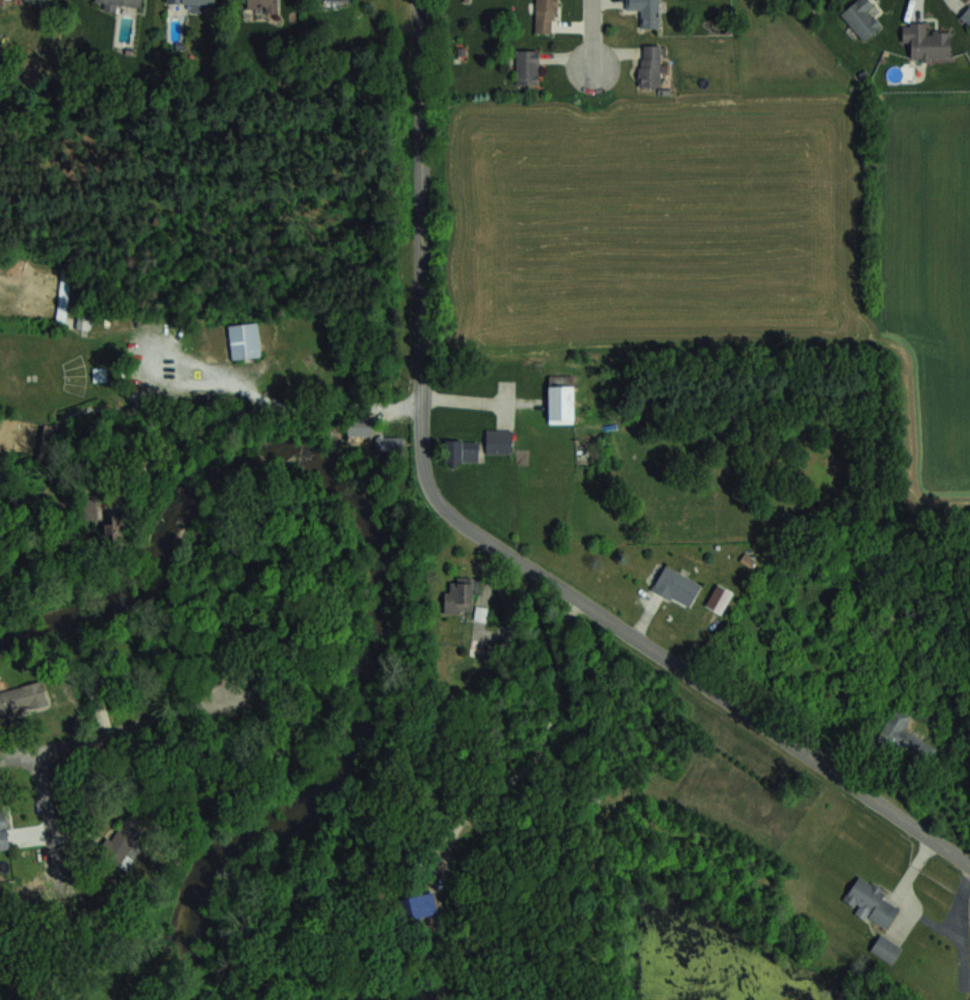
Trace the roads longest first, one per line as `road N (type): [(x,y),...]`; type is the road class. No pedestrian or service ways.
road 1 (tertiary): [(969,868),(437,504)]
road 2 (tertiary): [(437,504),(419,455),(420,0)]
road 3 (residential): [(0,760),(226,696)]
road 4 (residential): [(37,754),(60,886)]

